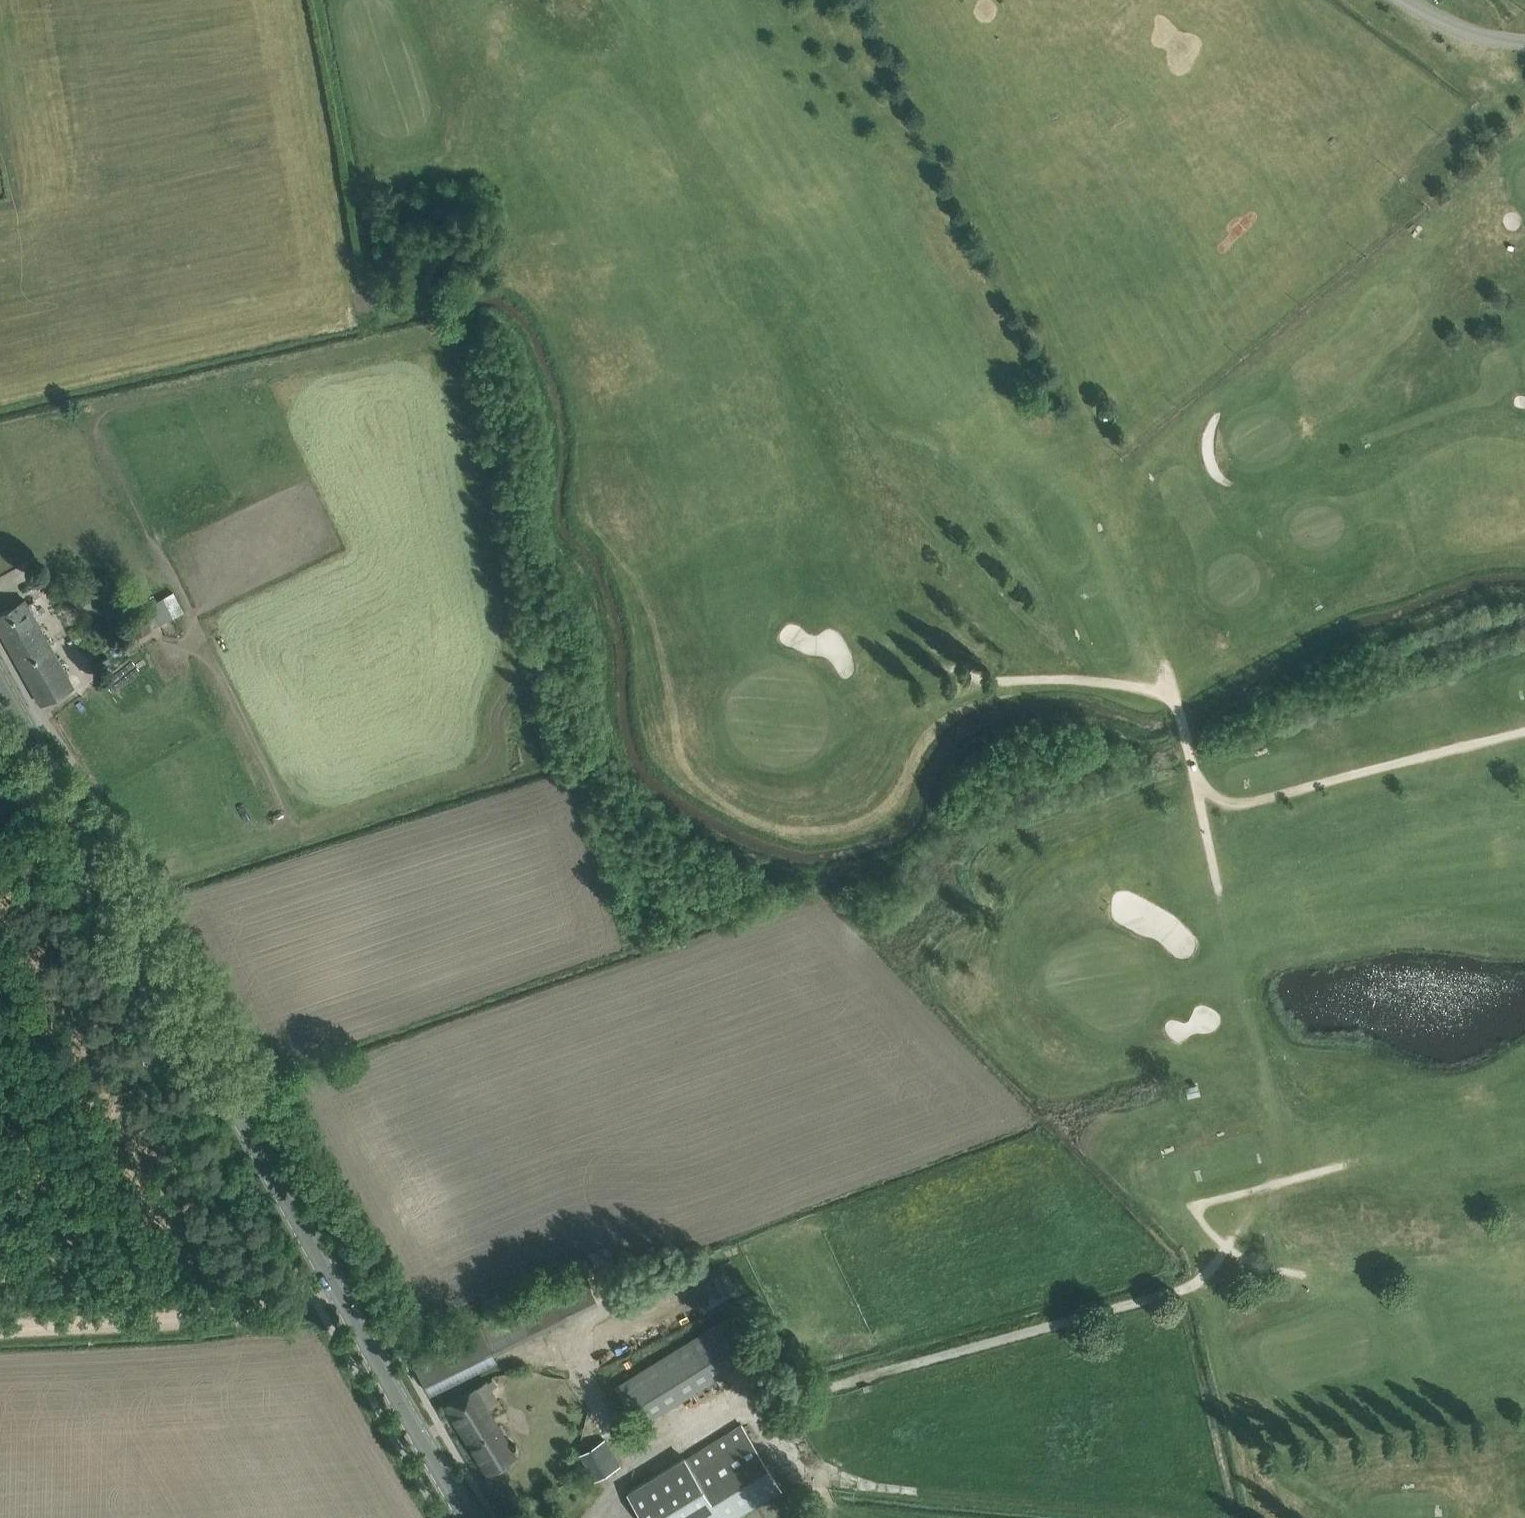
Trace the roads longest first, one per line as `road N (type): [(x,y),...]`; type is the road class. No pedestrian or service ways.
road 1 (secondary): [(471,1517),(0,705)]
road 2 (track): [(315,1310),(0,1330)]

